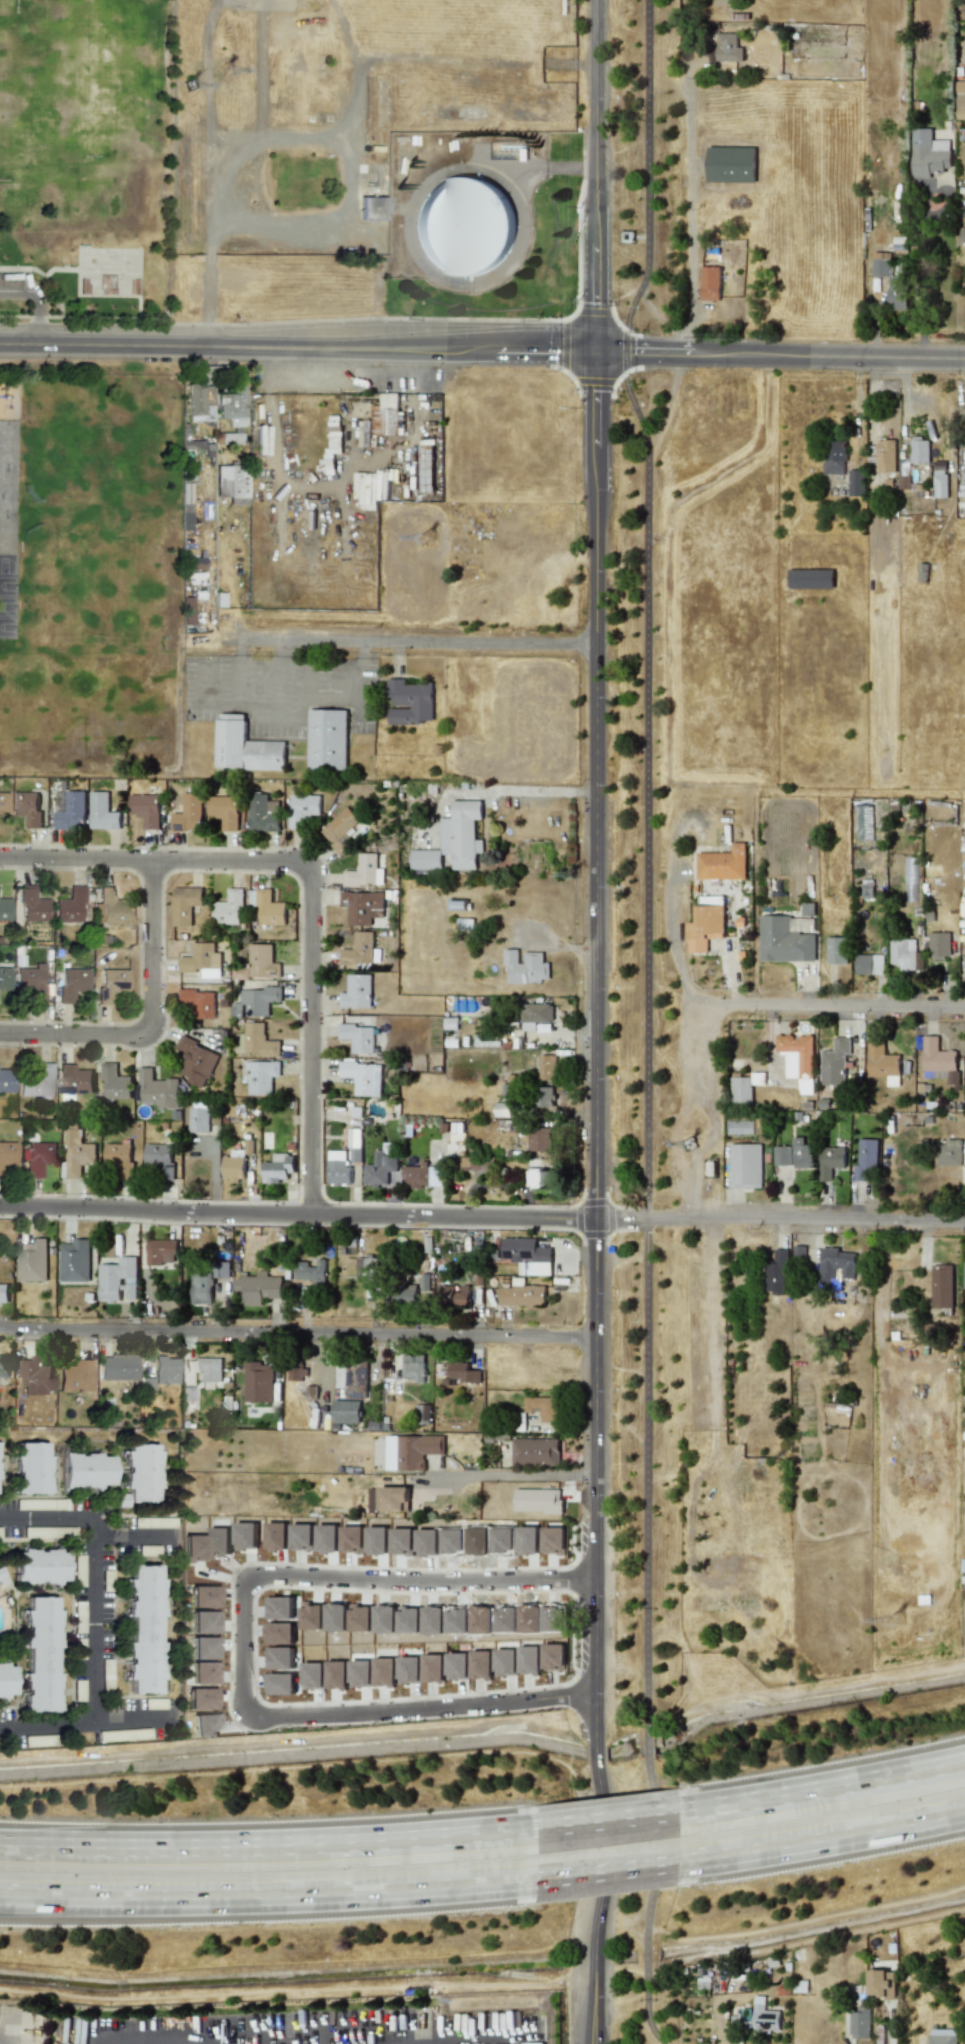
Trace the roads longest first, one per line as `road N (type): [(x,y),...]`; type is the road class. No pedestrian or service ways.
road 1 (tertiary): [(595,1945),(599,351)]
road 2 (residential): [(0,1207),(964,1223)]
road 3 (residential): [(597,1582),(268,1582),(247,1589),(241,1610),(241,1695),(255,1719),(596,1700)]
road 4 (residential): [(312,1214),(311,861),(0,857)]
road 5 (tertiary): [(0,342),(599,351)]
road 6 (residential): [(0,1330),(599,1337)]
road 7 (motorway): [(0,1902),(343,1900),(538,1886)]
road 8 (motorway): [(537,1822),(375,1837),(0,1844)]
road 9 (residential): [(0,1517),(78,1515),(93,1537),(95,1722),(173,1715)]
road 10 (tertiary): [(599,351),(964,359)]
road 11 (residential): [(238,639),(599,644)]
road 12 (tertiary): [(599,351),(600,0)]
road 13 (residential): [(0,1034),(153,1036),(152,859)]
road 14 (motorway): [(690,1870),(962,1816)]
road 15 (motorway): [(964,1755),(694,1806)]
road 16 (residential): [(695,1005),(964,1008)]
road 17 (motorway): [(694,1806),(537,1822)]
road 18 (motorway): [(538,1886),(690,1870)]
road 19 (motorway): [(0,1907),(126,1905)]

